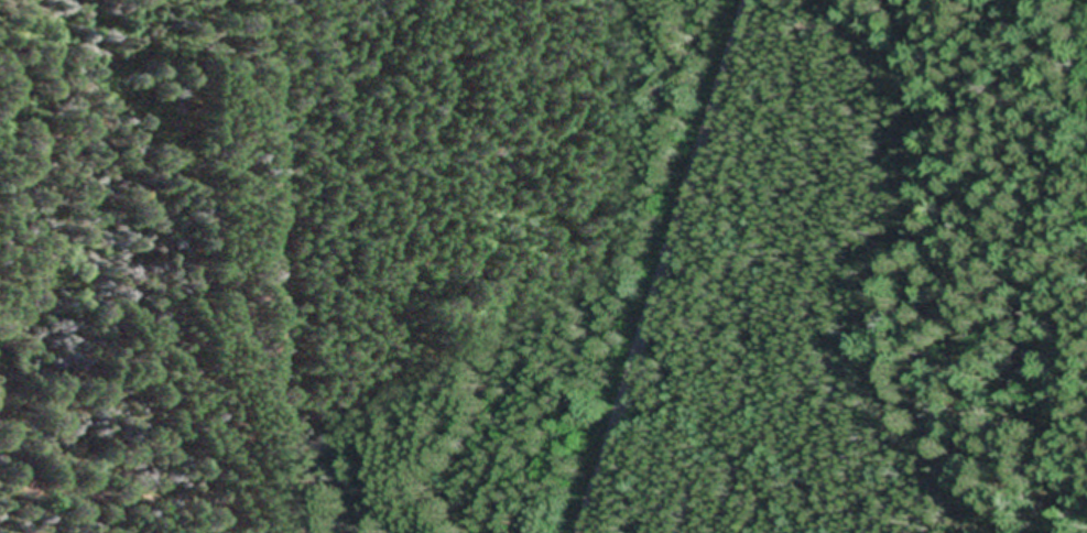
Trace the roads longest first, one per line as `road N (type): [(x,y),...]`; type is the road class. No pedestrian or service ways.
road 1 (residential): [(585,532),(753,0)]

